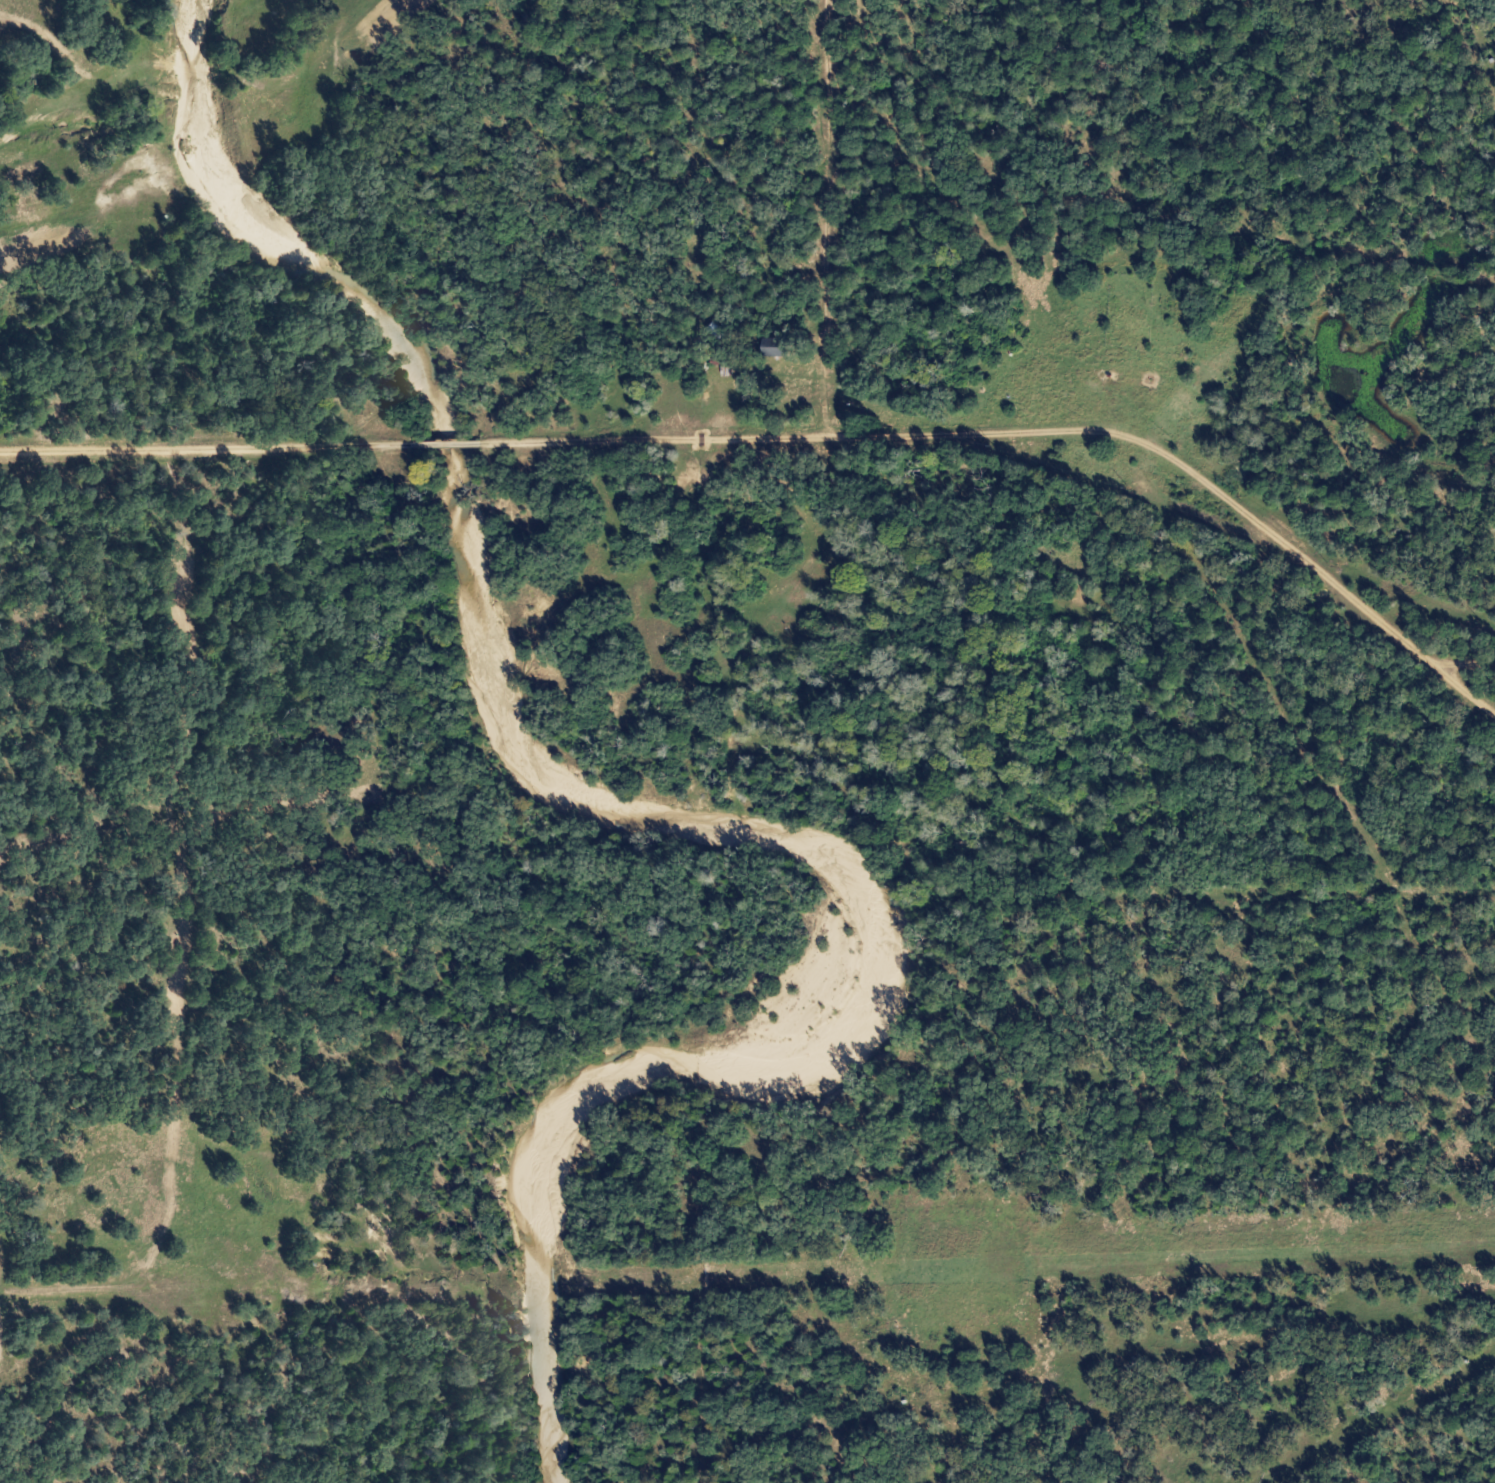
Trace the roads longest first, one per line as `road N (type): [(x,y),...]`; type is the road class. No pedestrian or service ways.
road 1 (residential): [(1494,662),(1434,662),(1176,461),(1109,431),(0,454)]

